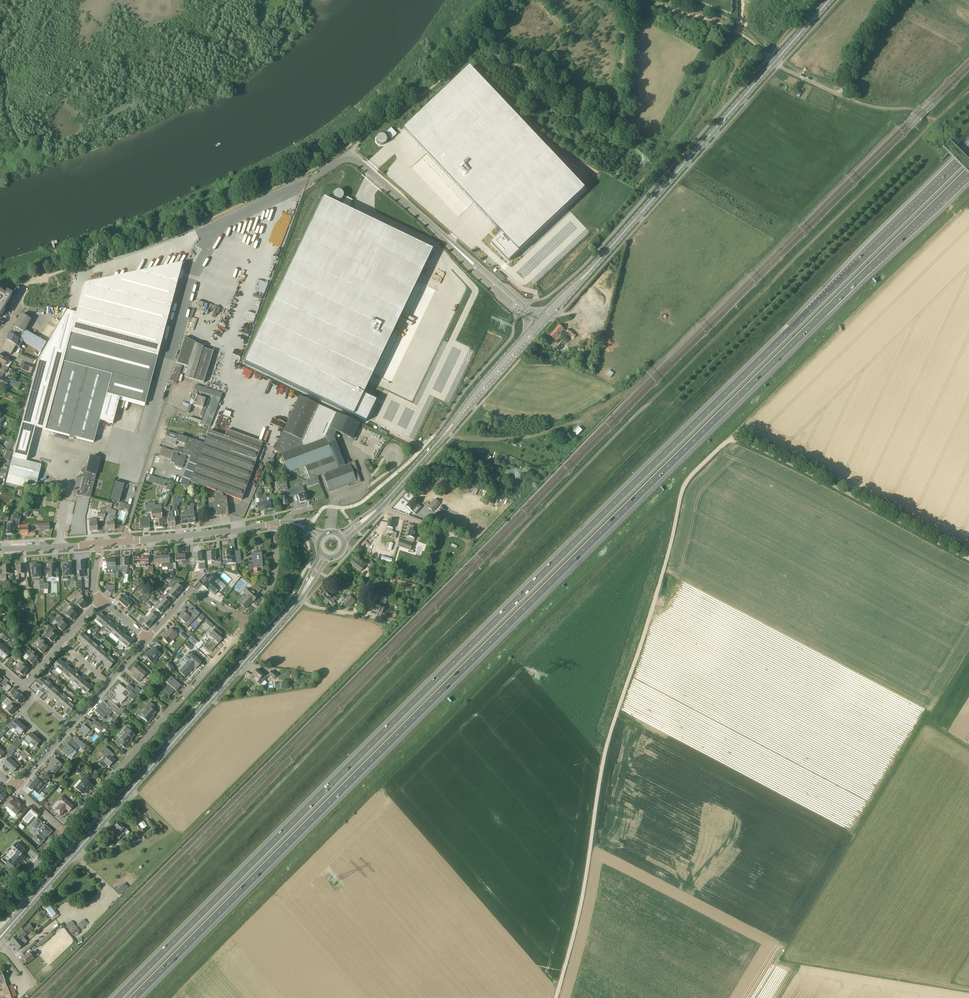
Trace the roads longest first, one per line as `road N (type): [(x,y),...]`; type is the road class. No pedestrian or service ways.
road 1 (motorway): [(968,155),(118,997)]
road 2 (motorway): [(135,997),(968,171)]
road 3 (track): [(555,997),(604,753),(672,543),(682,486),(958,214)]
road 4 (track): [(464,593),(968,87)]
road 5 (track): [(486,32),(425,92),(314,168),(191,227),(33,281)]
road 6 (secondary): [(0,937),(299,600)]
road 7 (residential): [(65,832),(249,624)]
road 8 (unclassified): [(968,558),(735,433)]
road 9 (secondary): [(607,251),(775,62)]
road 10 (unclassified): [(307,182),(354,158),(456,248)]
road 11 (residential): [(126,541),(174,389)]
road 12 (tertiary): [(126,541),(275,524)]
road 13 (secondary): [(446,432),(543,326)]
road 14 (secondary): [(534,323),(446,432)]
road 15 (track): [(770,57),(735,30),(650,0)]
road 16 (track): [(458,438),(532,436),(585,420)]
road 17 (residential): [(148,638),(194,592),(249,624)]

